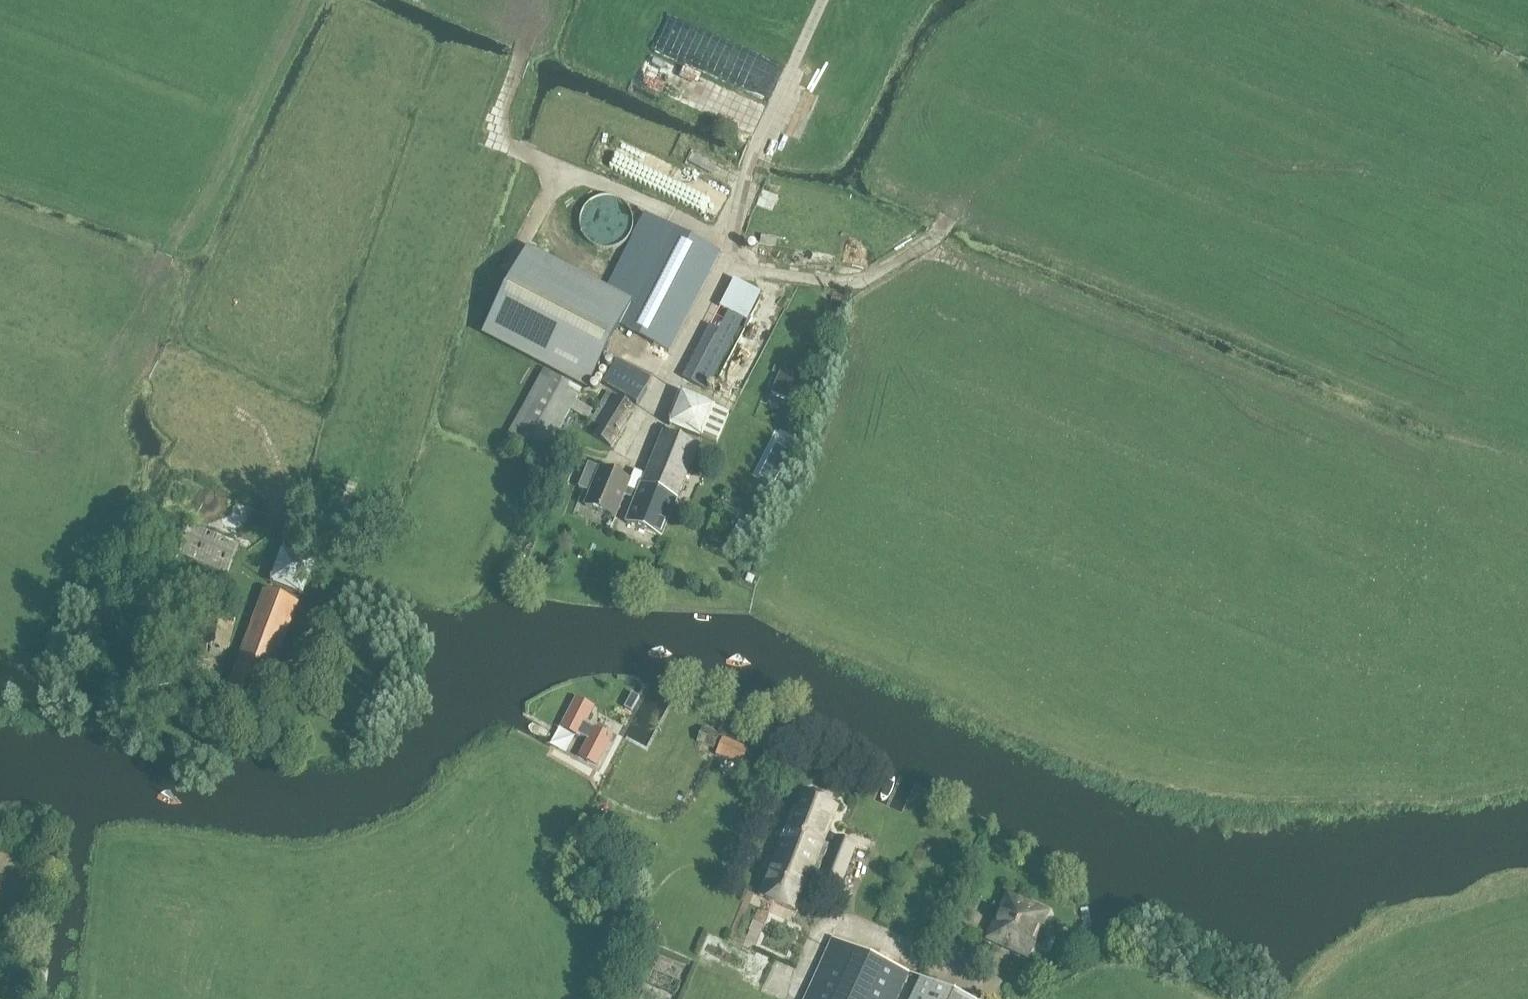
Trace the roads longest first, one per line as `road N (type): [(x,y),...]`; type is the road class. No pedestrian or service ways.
road 1 (track): [(339,515),(493,146),(716,240)]
road 2 (track): [(934,247),(864,286),(740,259),(716,240),(735,202)]
road 3 (track): [(732,252),(630,454)]
road 4 (unclassified): [(735,202),(819,0)]

